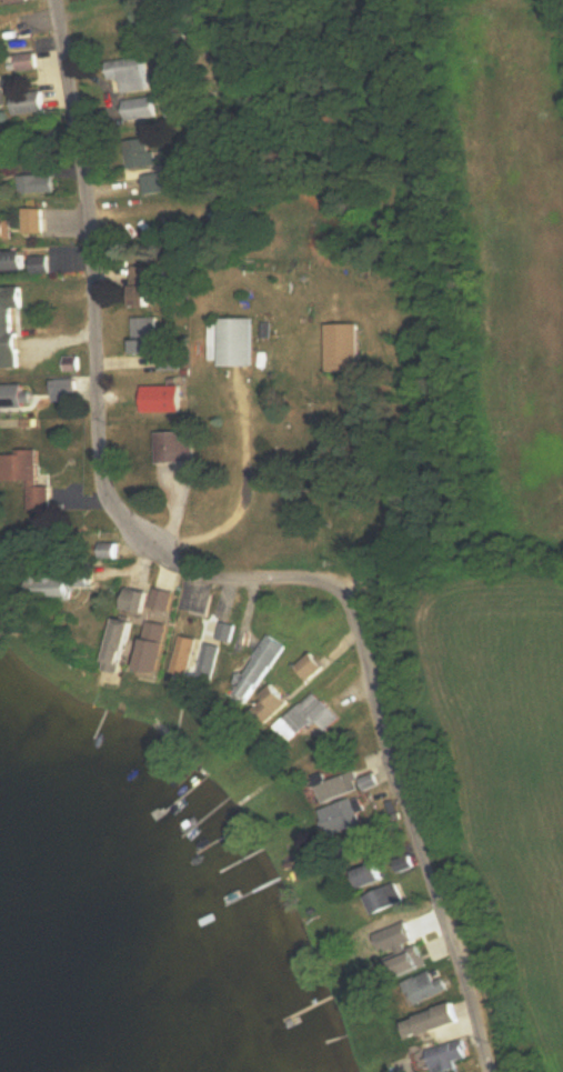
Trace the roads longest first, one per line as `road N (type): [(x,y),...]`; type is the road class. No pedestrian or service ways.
road 1 (residential): [(52,0),(93,260),(102,485),(111,515),(177,575),(322,589),(340,599),(370,663),(423,864),(492,1071)]

